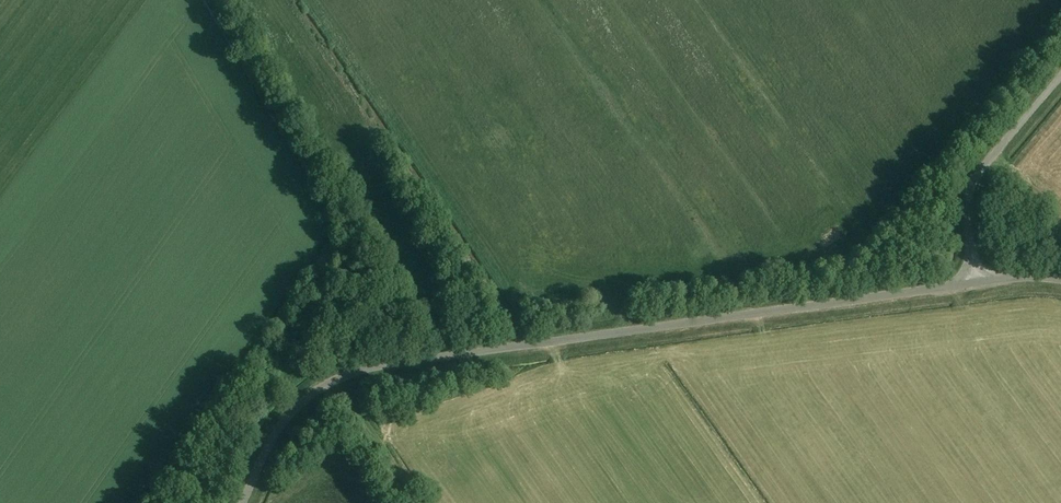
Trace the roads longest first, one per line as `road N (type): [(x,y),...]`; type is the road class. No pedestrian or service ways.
road 1 (unclassified): [(243,502),(292,412),(331,379),(375,366),(977,281)]
road 2 (unclassified): [(977,281),(970,194),(1060,77)]
road 3 (track): [(420,502),(331,379)]

